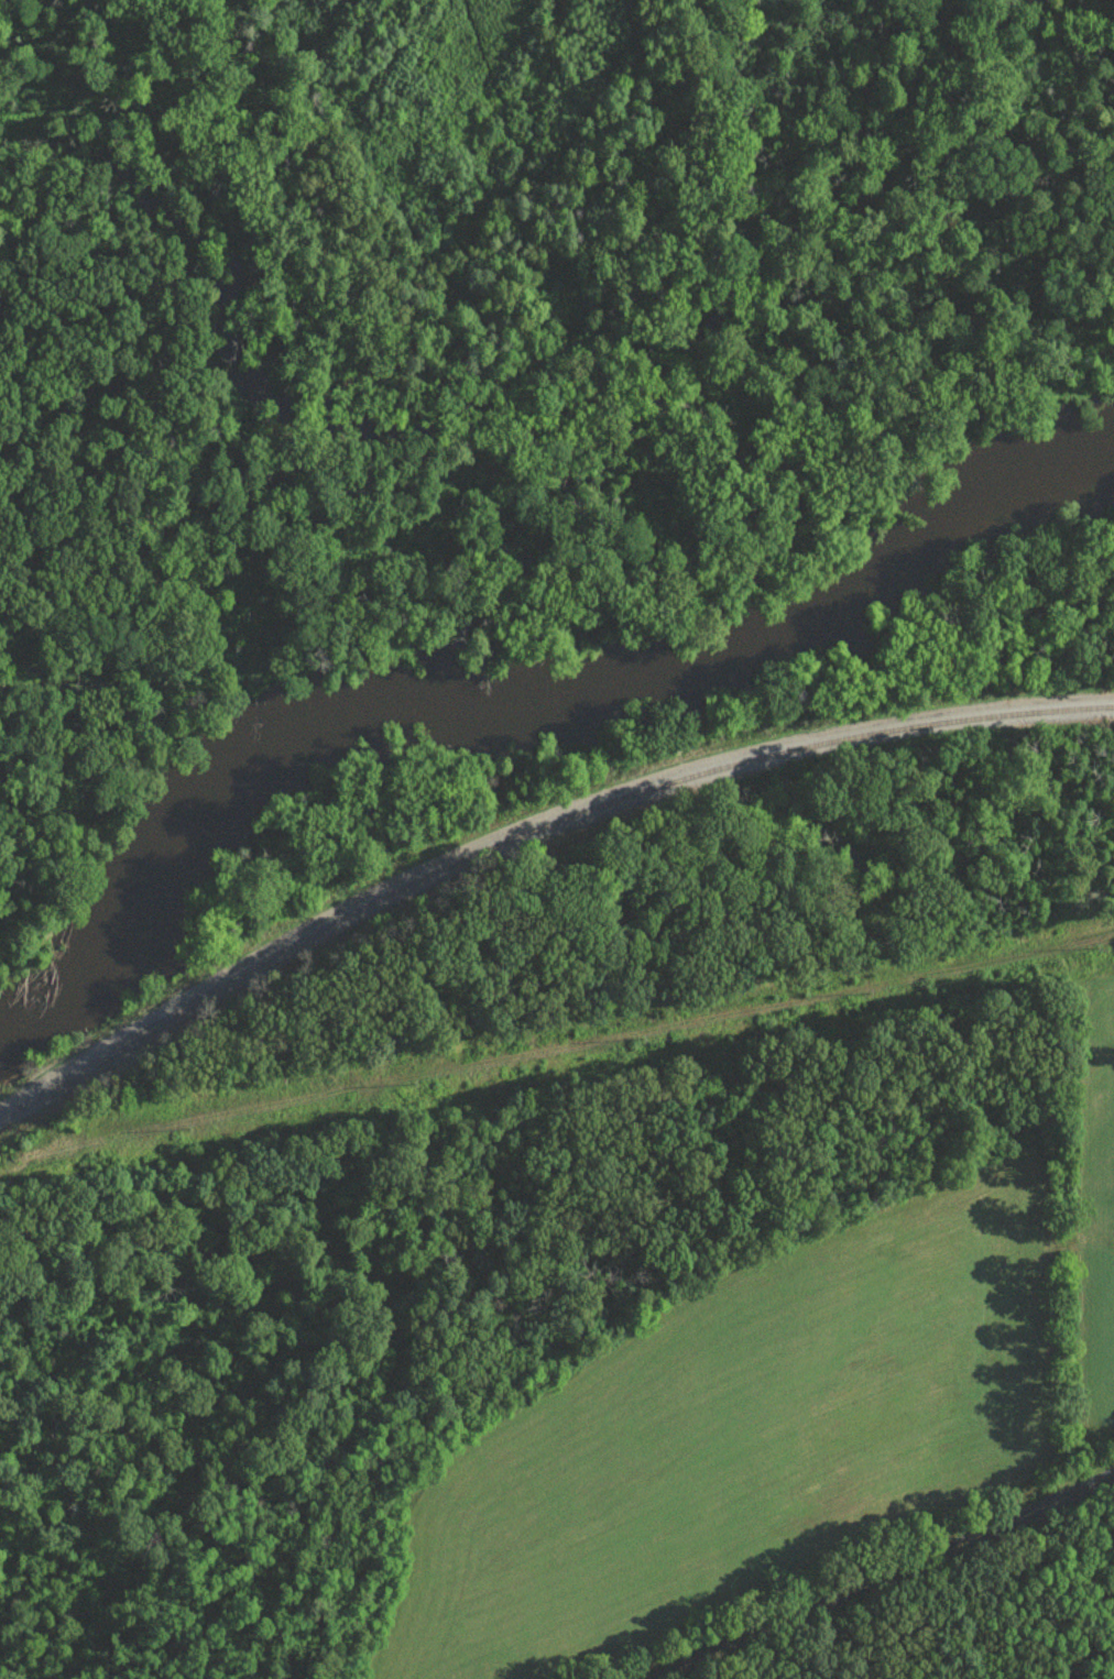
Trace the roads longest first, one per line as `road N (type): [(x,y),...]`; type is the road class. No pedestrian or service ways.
road 1 (residential): [(628,1678),(1113,1467)]

